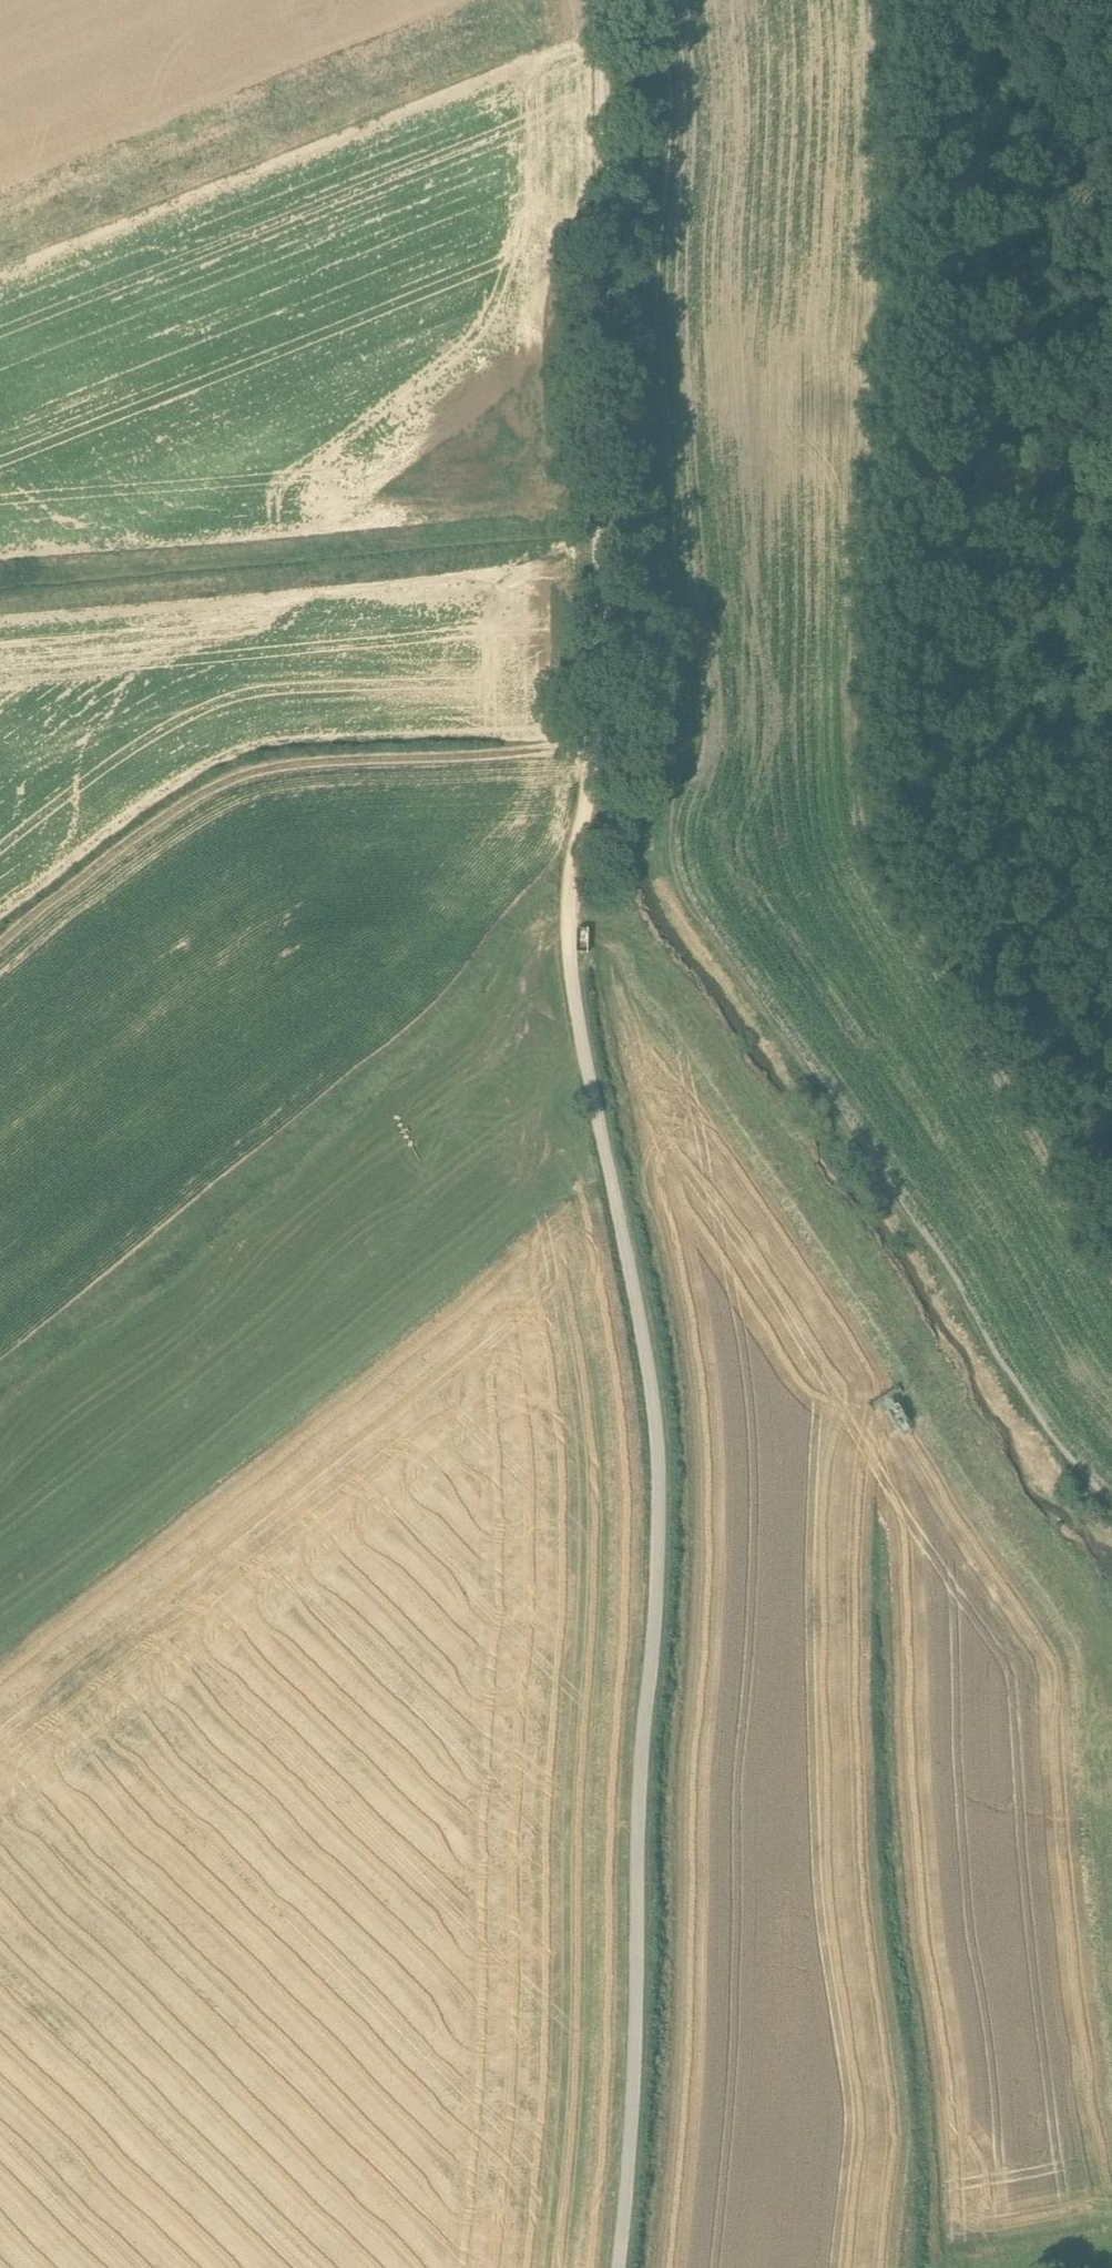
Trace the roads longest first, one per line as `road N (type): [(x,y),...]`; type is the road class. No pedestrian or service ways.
road 1 (track): [(600,0),(598,673),(595,750),(572,872),(570,964),(648,1375),(657,1511),(618,2267)]

